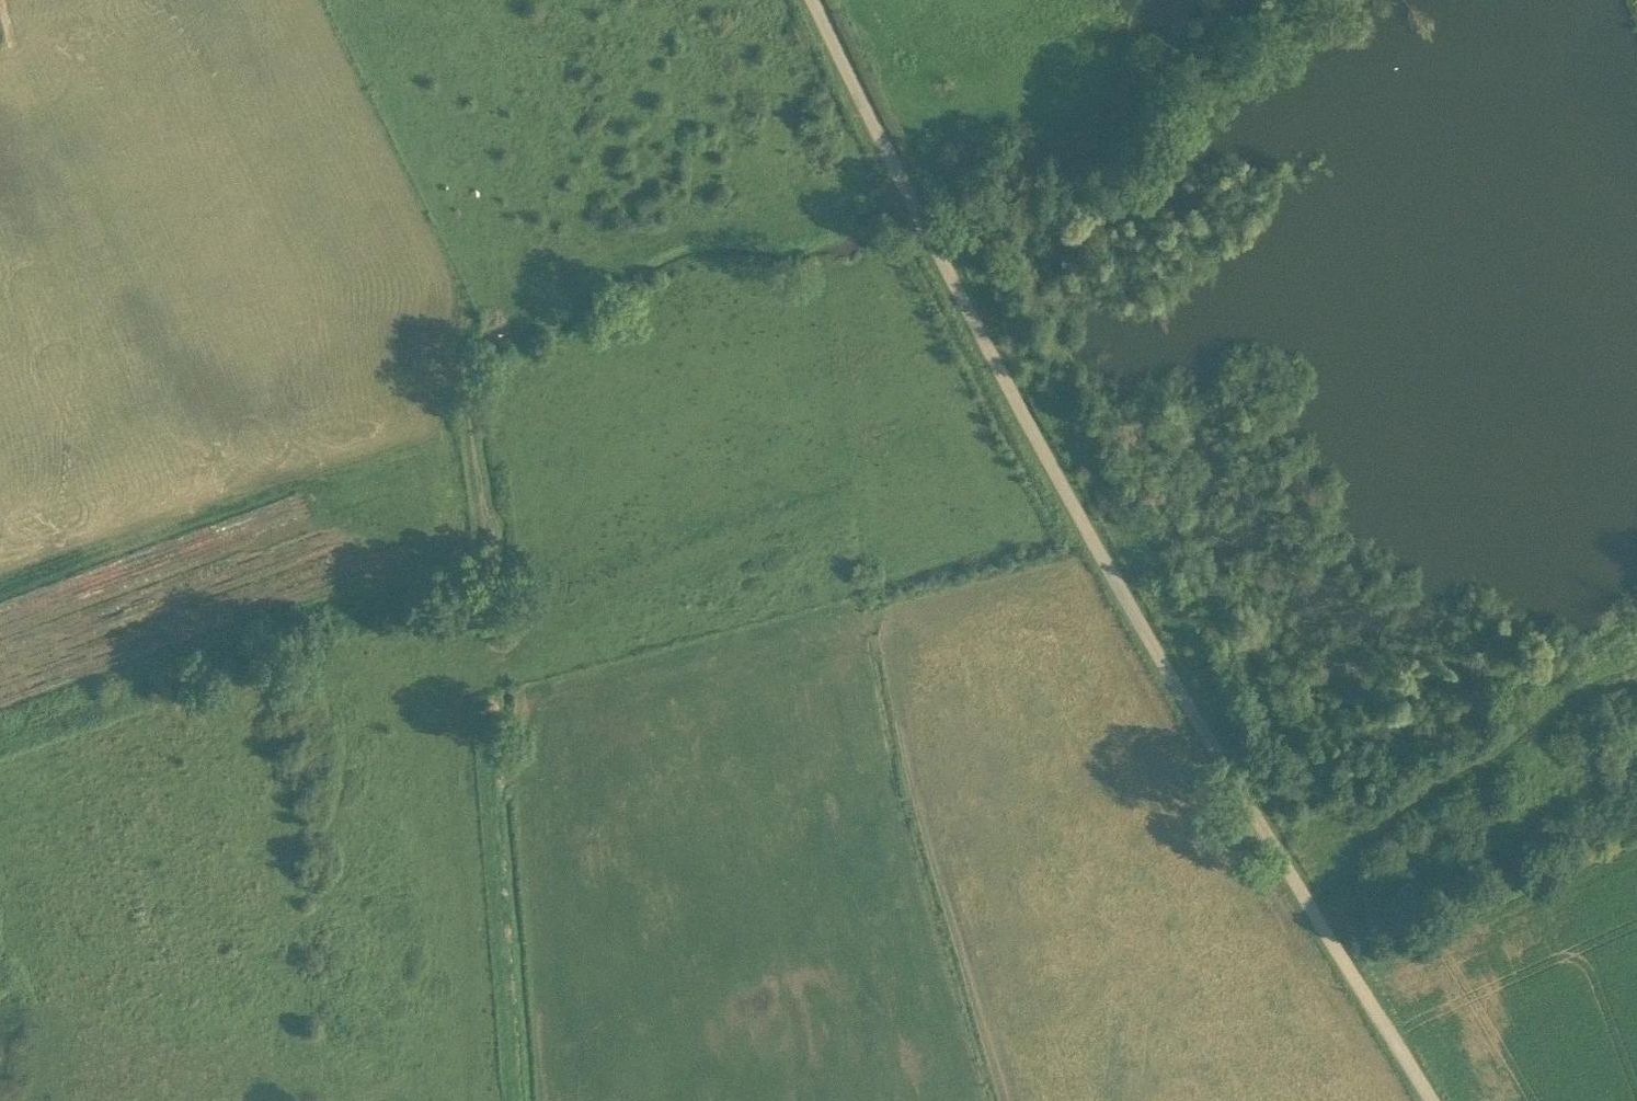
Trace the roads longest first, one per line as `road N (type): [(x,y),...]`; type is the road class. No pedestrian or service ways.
road 1 (unclassified): [(1432,1100),(1231,782),(1056,475),(811,0)]

